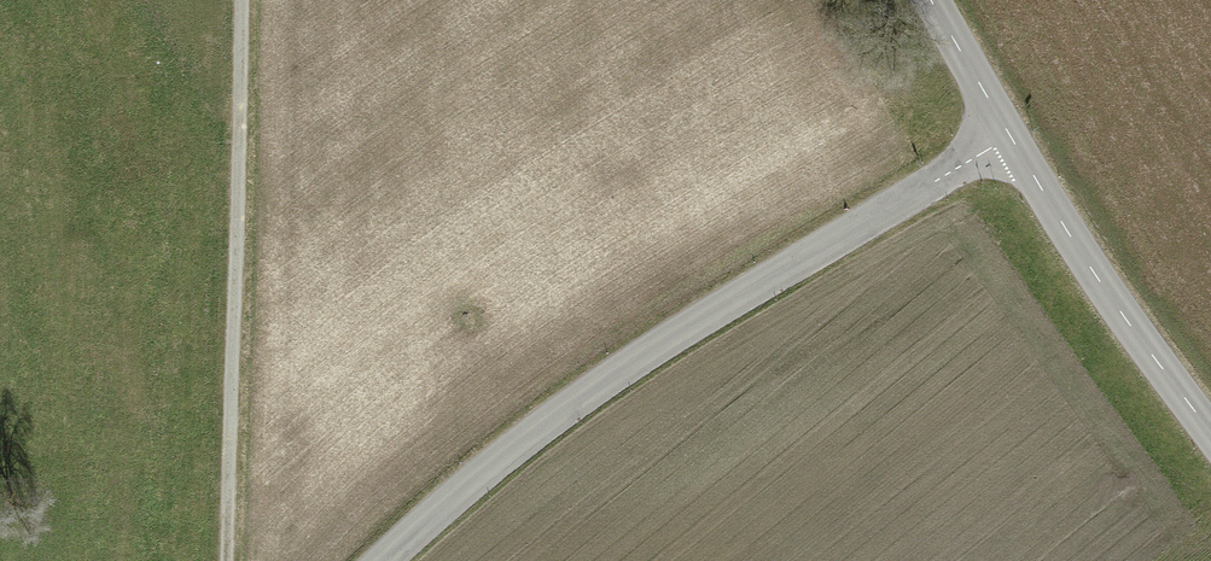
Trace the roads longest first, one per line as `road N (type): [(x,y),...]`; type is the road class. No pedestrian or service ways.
road 1 (tertiary): [(385,560),(532,435),(676,334),(1010,146)]
road 2 (track): [(238,0),(225,560)]
road 3 (tertiary): [(1210,438),(1110,303),(1010,146)]
road 4 (tertiary): [(1010,146),(926,0)]

